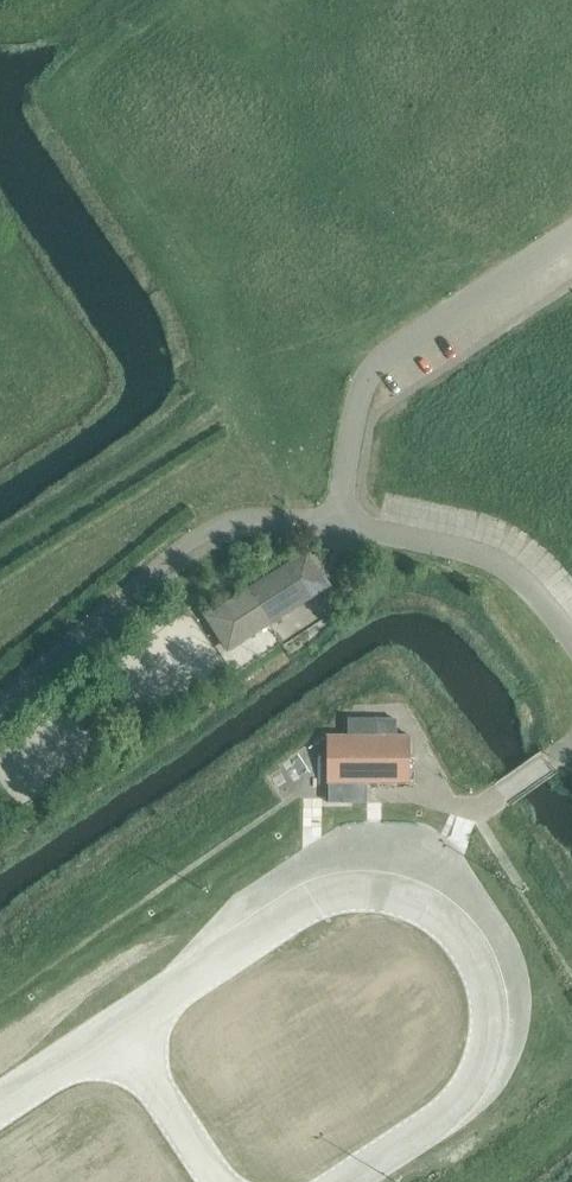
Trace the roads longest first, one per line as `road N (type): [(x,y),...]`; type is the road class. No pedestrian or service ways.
road 1 (unclassified): [(571,636),(530,582),(494,559),(338,520),(356,406),(382,358),(571,234)]

